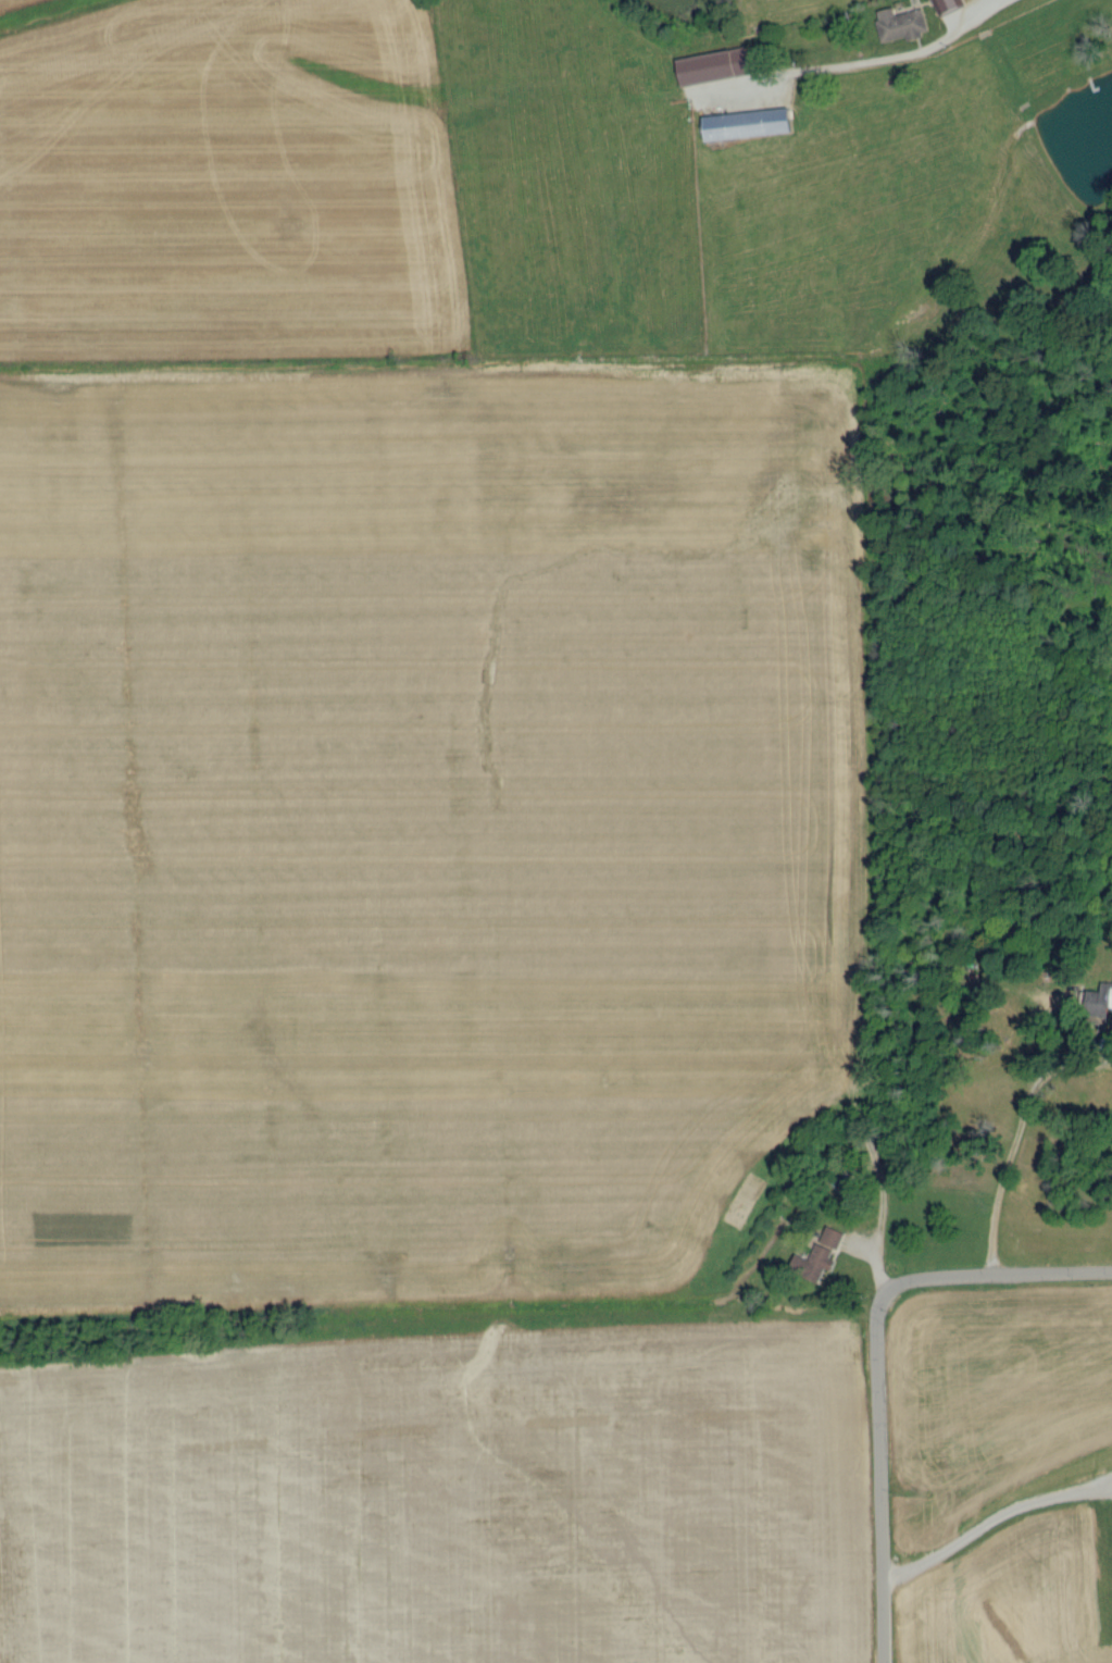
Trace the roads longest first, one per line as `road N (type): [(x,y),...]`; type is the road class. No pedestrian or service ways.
road 1 (residential): [(876,1380),(876,1285),(1111,1273)]
road 2 (residential): [(882,1662),(876,1380)]

